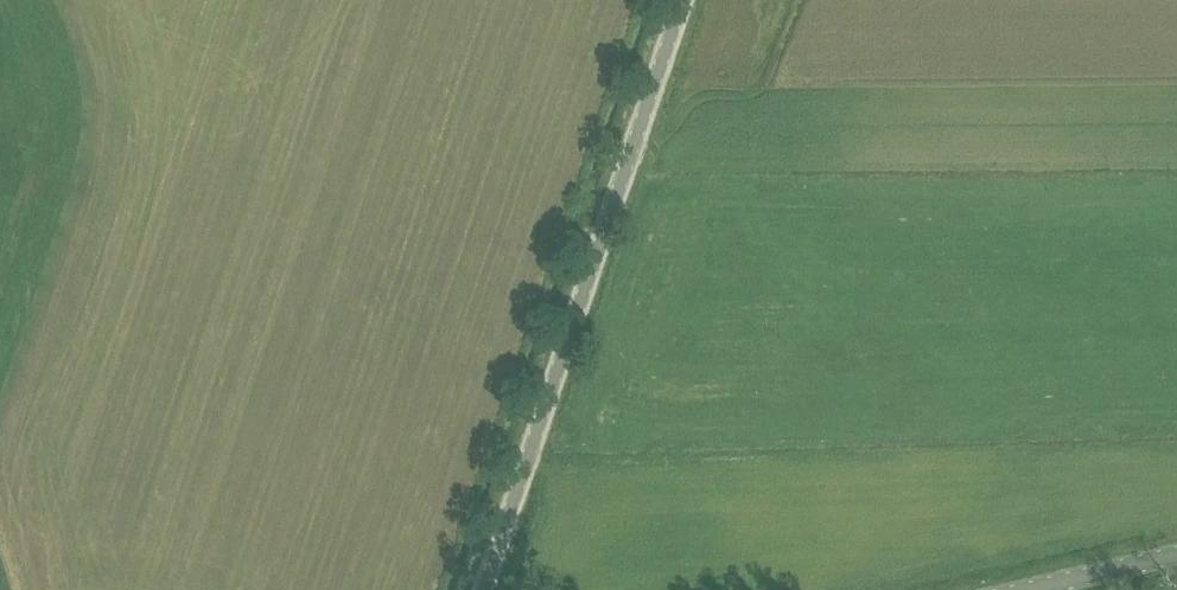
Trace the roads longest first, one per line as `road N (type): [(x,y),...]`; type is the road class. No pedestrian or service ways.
road 1 (unclassified): [(481,589),(681,0)]
road 2 (unclassified): [(1041,589),(1176,557)]

